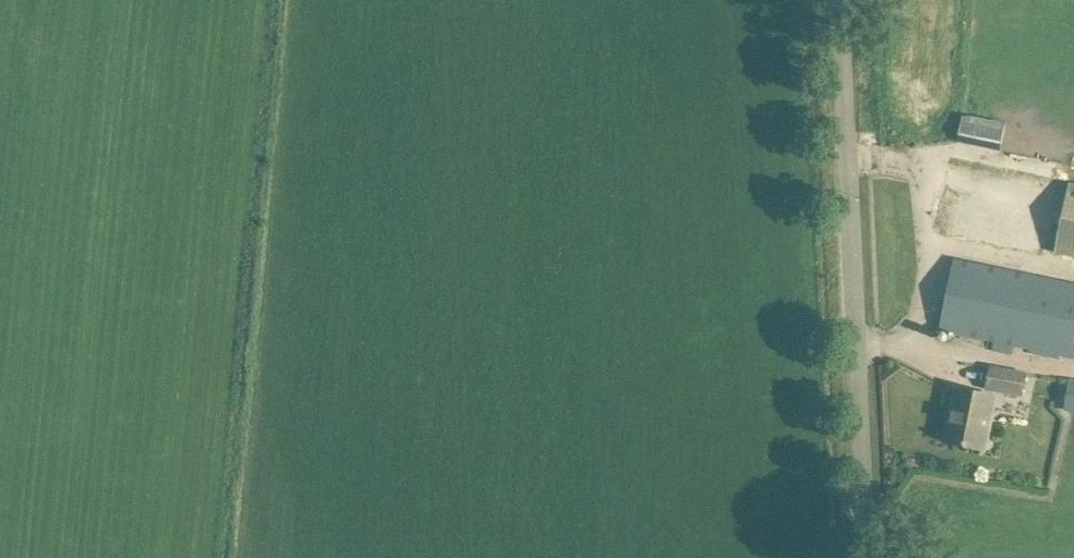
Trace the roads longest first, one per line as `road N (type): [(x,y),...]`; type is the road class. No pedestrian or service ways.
road 1 (unclassified): [(869,557),(841,0)]

